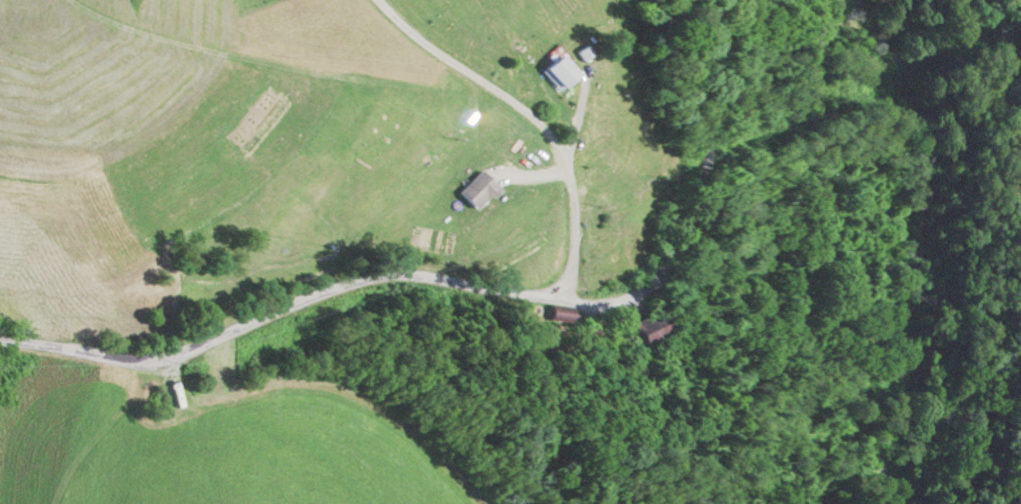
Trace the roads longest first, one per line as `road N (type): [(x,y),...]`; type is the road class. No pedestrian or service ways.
road 1 (residential): [(701,0),(710,215),(670,274),(626,309),(387,282),(287,300),(197,343),(123,354),(0,342)]
road 2 (residential): [(559,299),(575,263),(572,172),(546,132),(378,0)]

